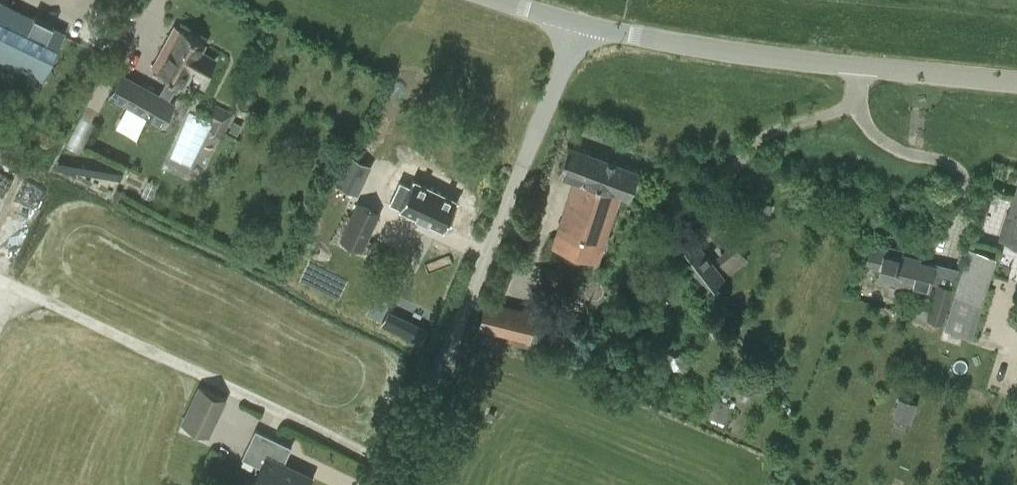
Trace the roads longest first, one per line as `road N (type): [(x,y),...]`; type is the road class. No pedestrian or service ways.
road 1 (unclassified): [(391,484),(582,26)]
road 2 (unclassified): [(1016,85),(729,54),(582,26)]

